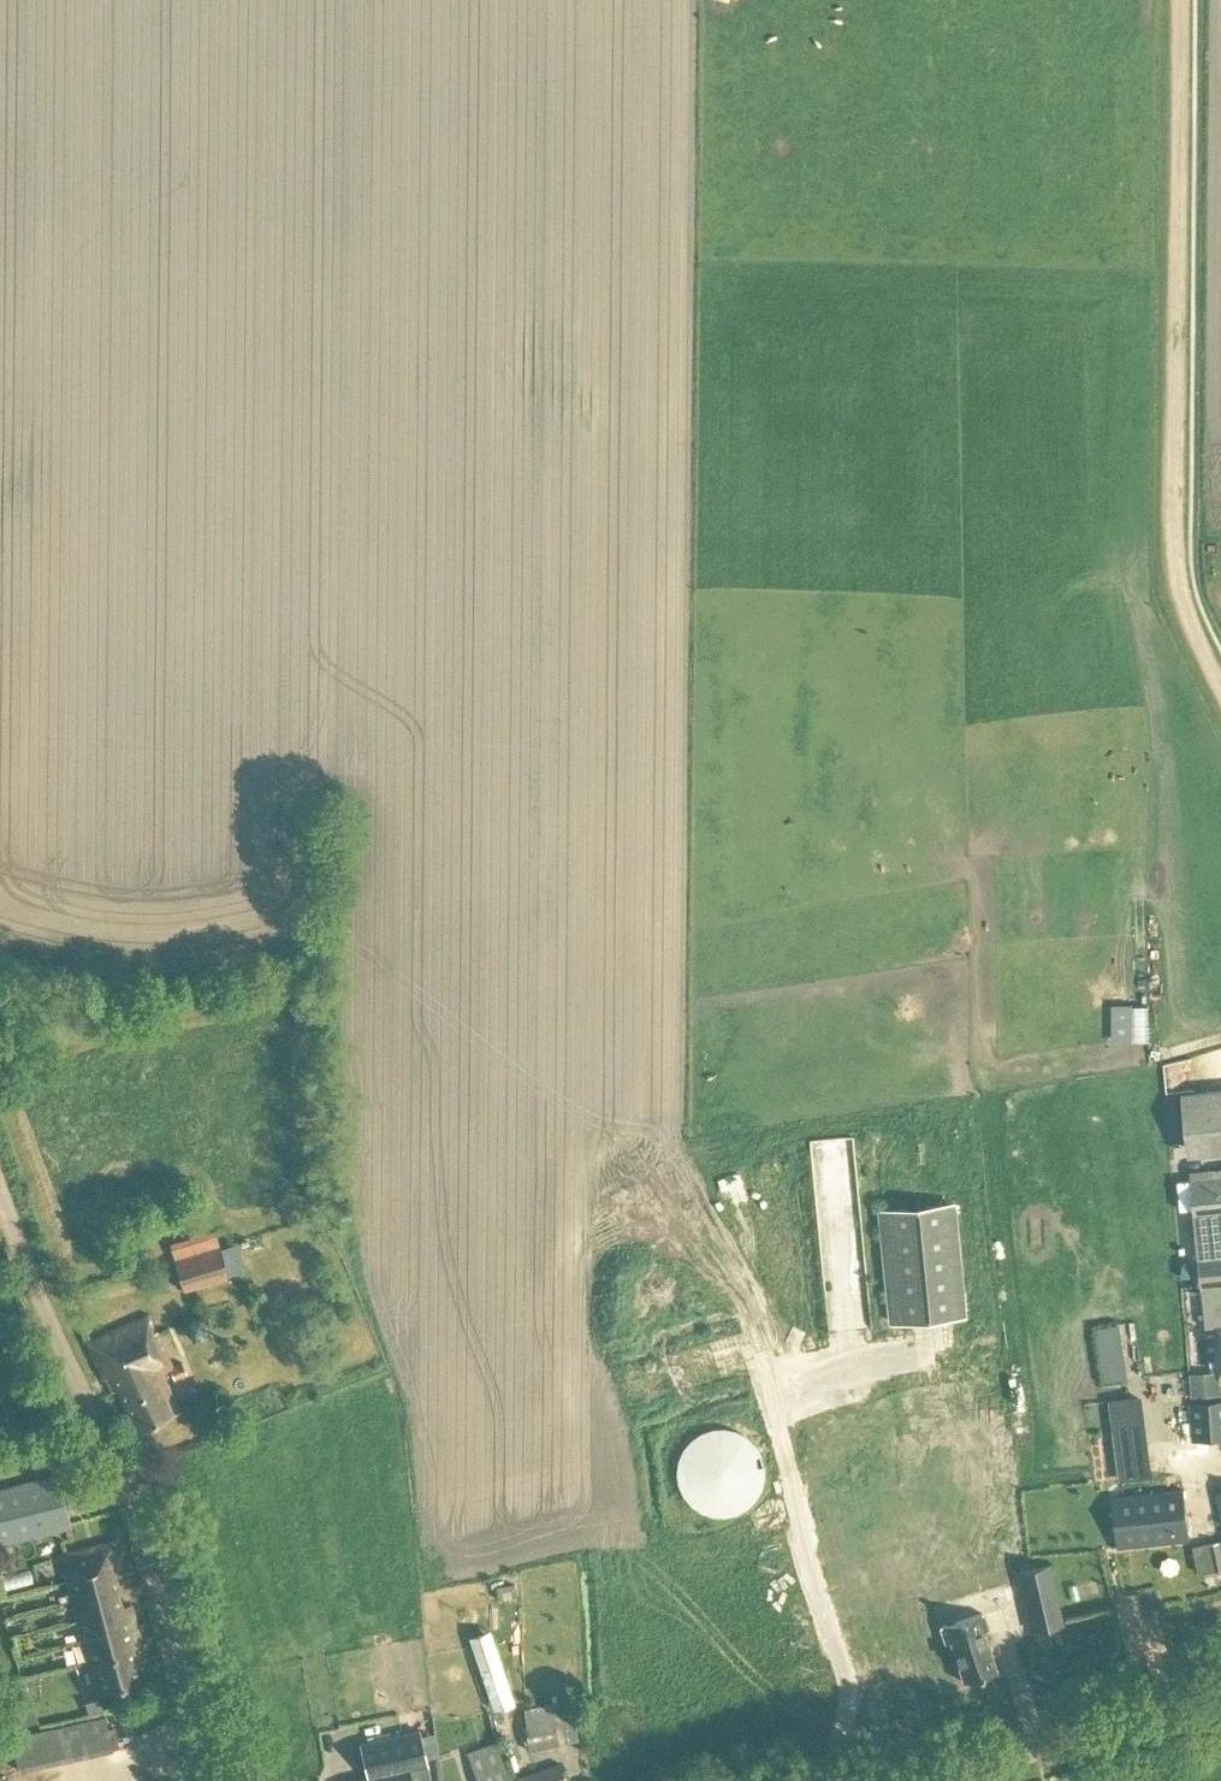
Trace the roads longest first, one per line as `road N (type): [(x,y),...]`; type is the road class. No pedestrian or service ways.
road 1 (track): [(1220,690),(1185,620),(1174,554),(1178,0)]
road 2 (residential): [(212,1780),(147,1523),(39,1302),(0,1188)]
road 3 (unclassified): [(942,1780),(1220,1702)]

